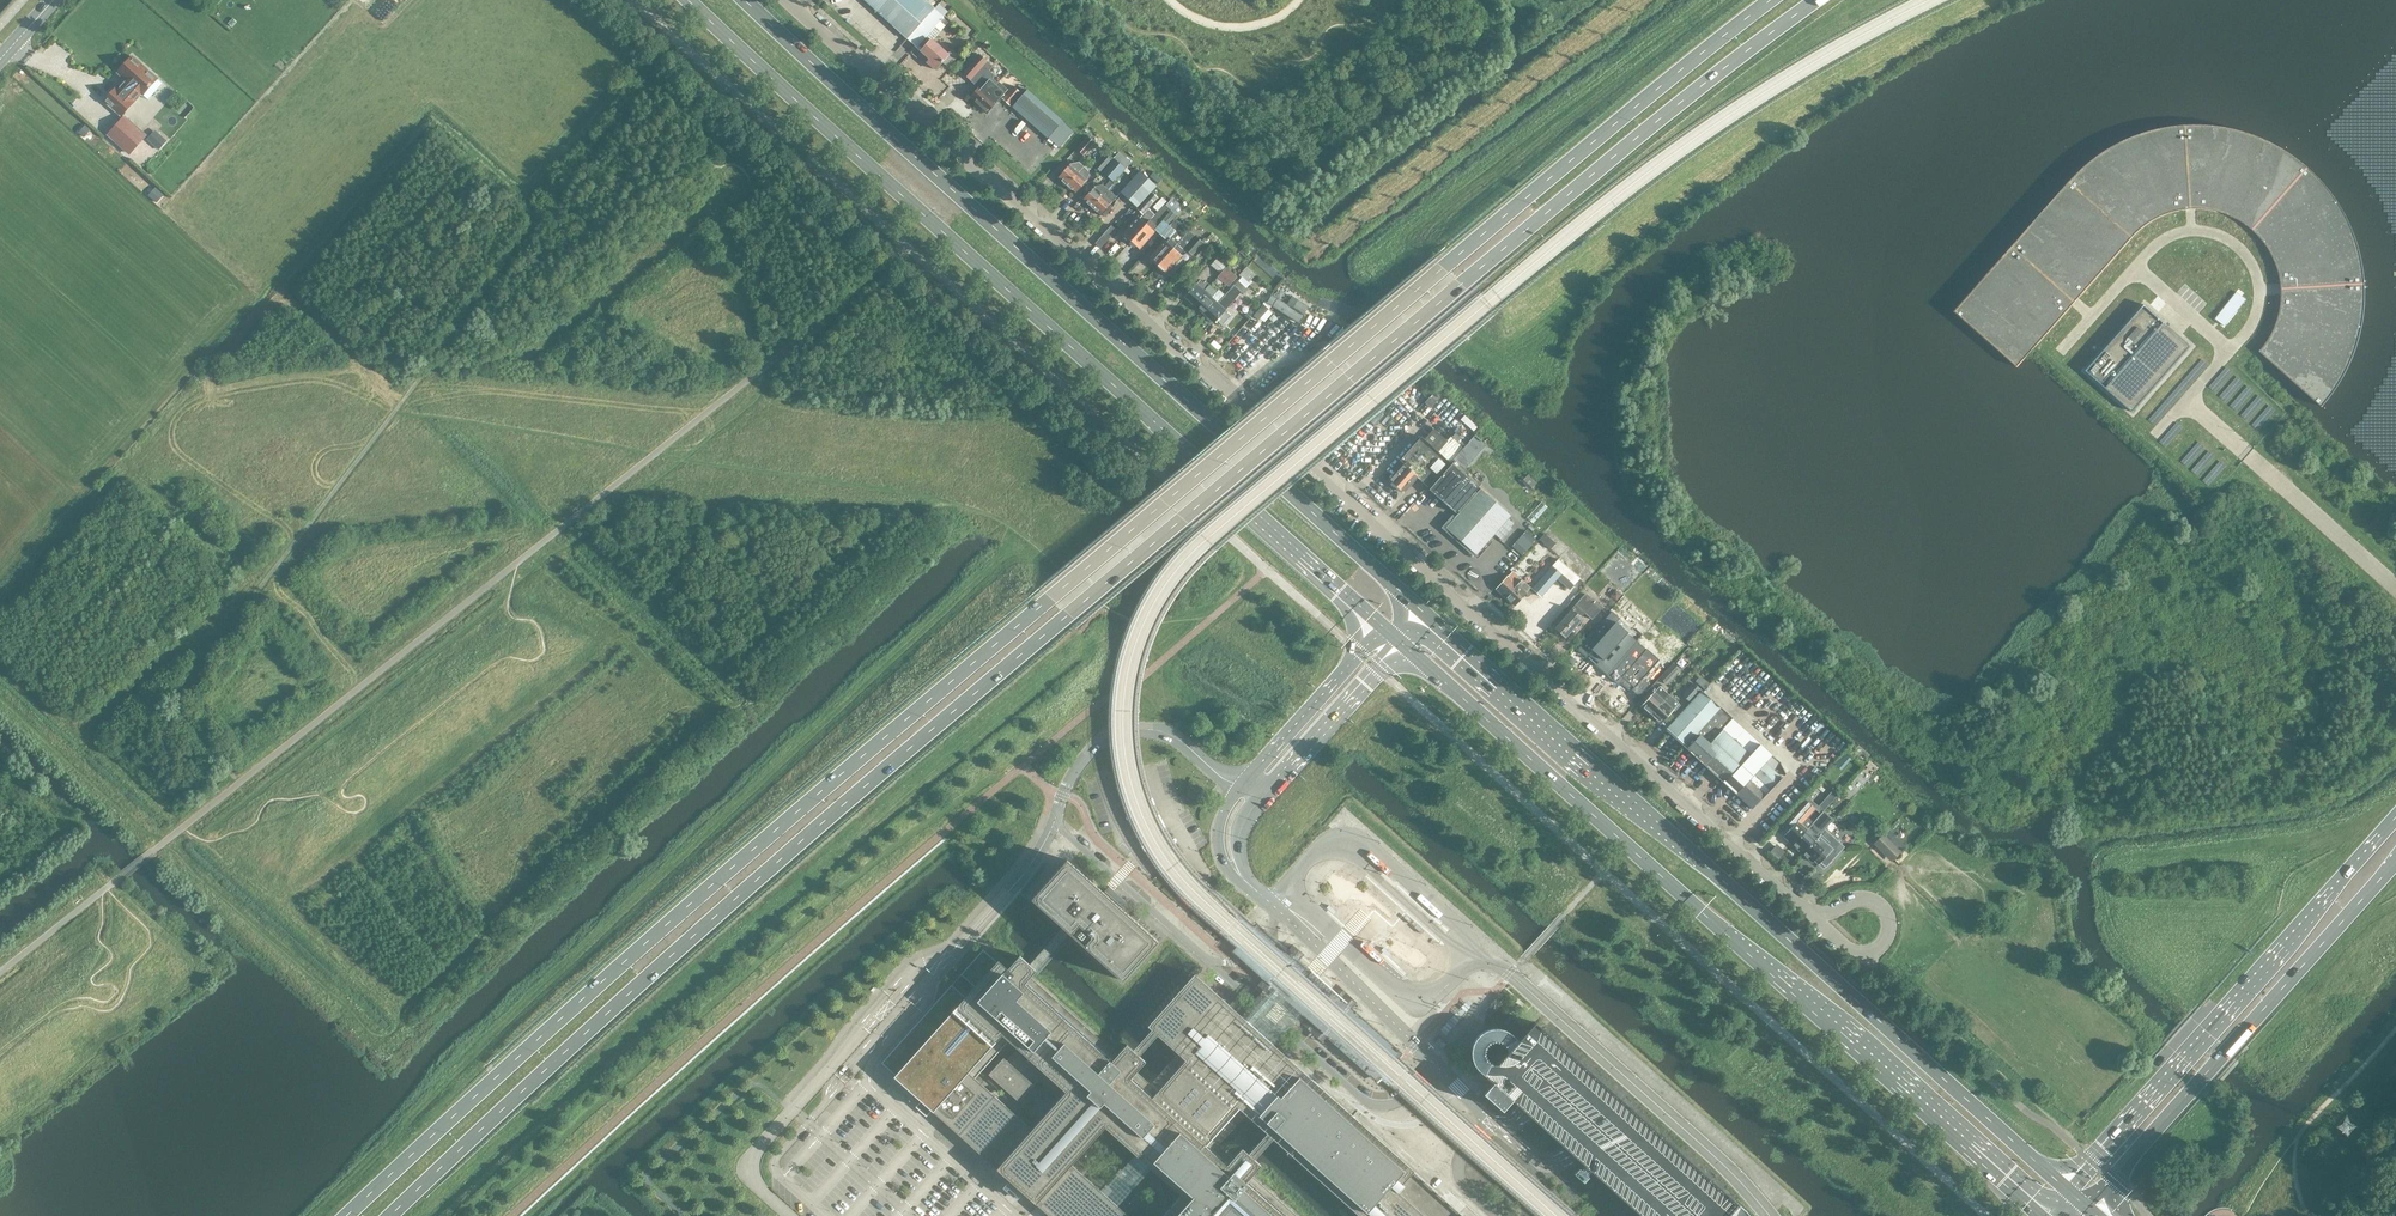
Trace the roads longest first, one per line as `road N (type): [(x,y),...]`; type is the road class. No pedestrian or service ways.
road 1 (trunk): [(391,1215),(638,986),(1071,614),(1584,182),(1818,0)]
road 2 (trunk): [(1773,0),(1558,169),(1052,594),(625,962),(347,1215)]
road 3 (unclassified): [(1806,914),(785,0)]
road 4 (trunk): [(692,0),(1385,629)]
road 5 (trunk): [(1419,610),(748,0)]
road 6 (trunk): [(2064,1187),(1419,610)]
road 7 (trunk): [(1404,645),(2041,1215)]
road 8 (unclassified): [(1399,1029),(1412,1082),(1386,1102),(1366,1098),(1140,901),(1057,813)]
road 9 (primary): [(2395,816),(2064,1187)]
road 10 (primary): [(2087,1207),(2395,862)]
road 11 (unclassified): [(1385,629),(1238,787)]
road 12 (unclassified): [(1258,802),(1404,645)]
road 13 (unclassified): [(933,975),(1021,878),(1057,813)]
road 14 (unclassified): [(1271,906),(1399,1029)]
road 15 (unclassified): [(1238,787),(1218,843),(1229,872),(1271,906)]
road 16 (unclassified): [(1806,914),(1857,899),(1879,905),(1888,934),(1877,952),(1865,955)]
road 17 (unclassified): [(1057,813),(1081,758),(1101,740),(1146,729)]
road 18 (unclassified): [(1399,1029),(1489,1116)]

